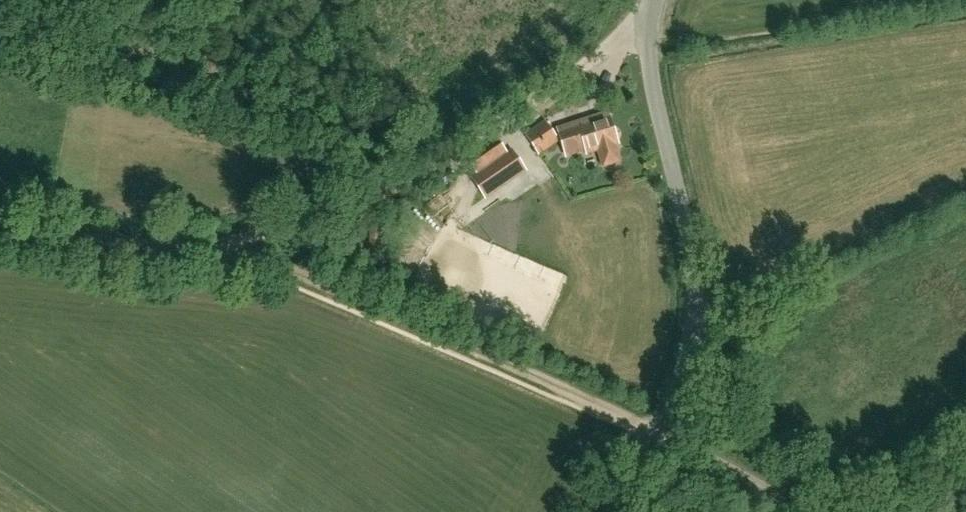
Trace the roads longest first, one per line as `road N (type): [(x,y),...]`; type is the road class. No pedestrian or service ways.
road 1 (unclassified): [(659,437),(590,398),(274,264),(226,251),(0,232)]
road 2 (track): [(650,18),(505,125),(391,195),(226,251)]
road 3 (unclassified): [(659,437),(690,367),(698,299),(646,55),(656,0)]
road 4 (unclassified): [(659,437),(810,511)]

